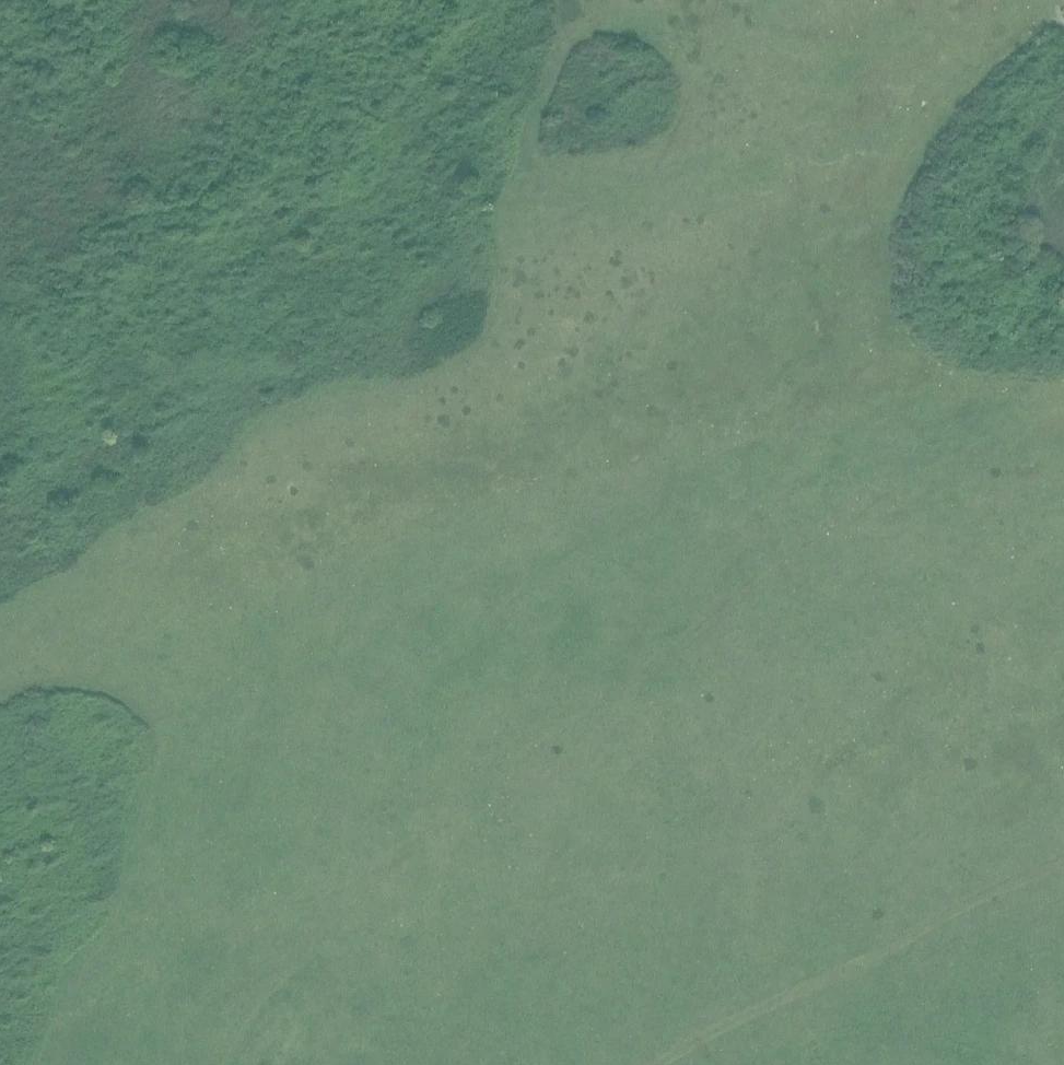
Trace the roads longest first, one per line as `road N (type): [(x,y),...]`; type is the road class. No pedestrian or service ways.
road 1 (track): [(1063,865),(982,896),(660,1064)]

